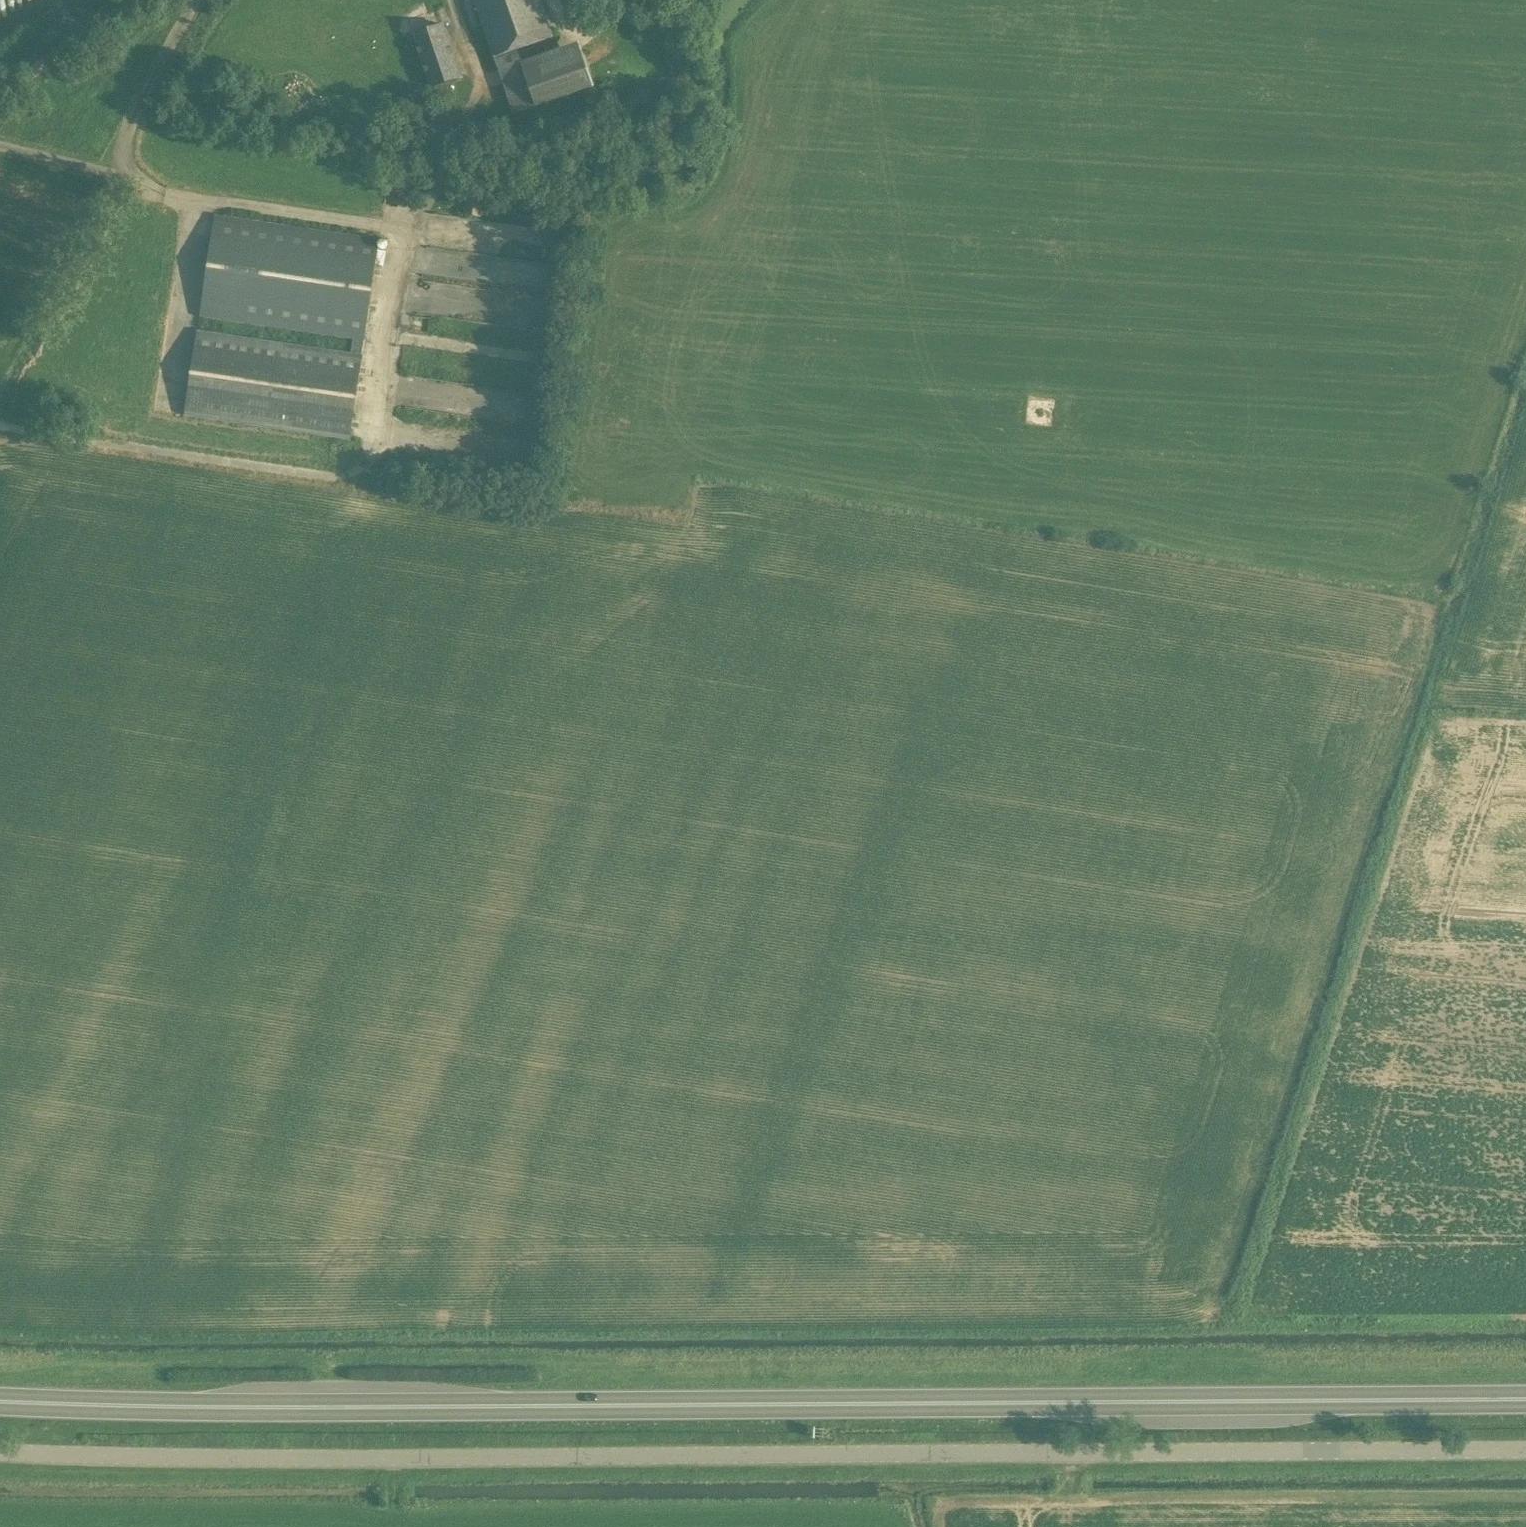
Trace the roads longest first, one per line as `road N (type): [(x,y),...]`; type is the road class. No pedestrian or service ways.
road 1 (unclassified): [(1525,1451),(0,1454)]
road 2 (trunk): [(1525,1403),(0,1401)]
road 3 (track): [(104,176),(0,359)]
road 4 (unclassified): [(196,0),(104,176)]
road 5 (unclassified): [(147,0),(0,93)]

